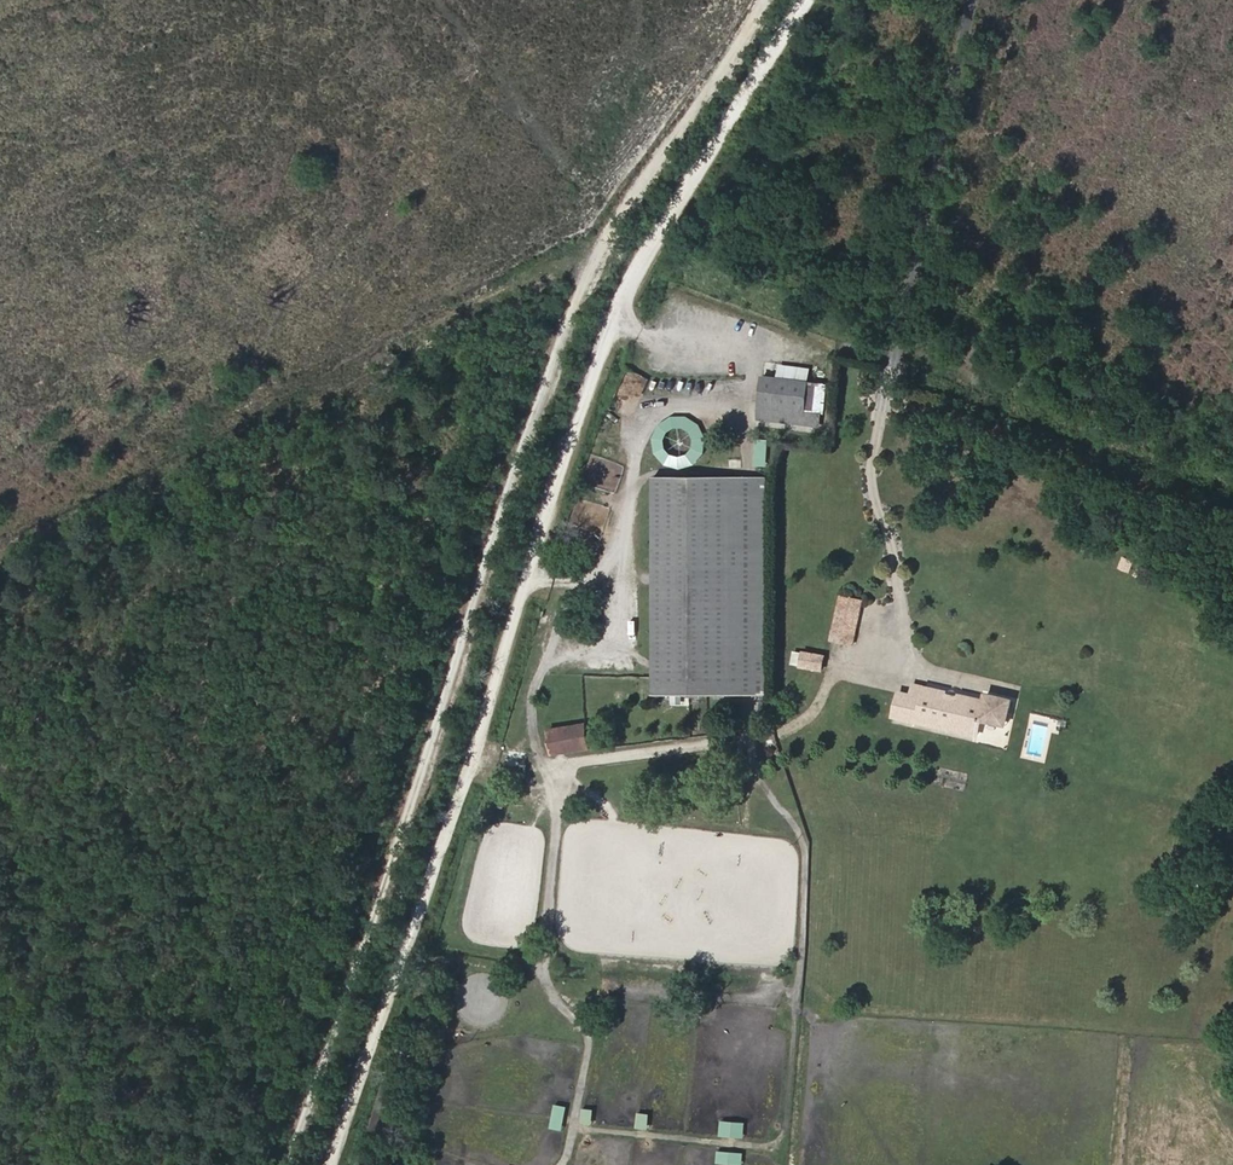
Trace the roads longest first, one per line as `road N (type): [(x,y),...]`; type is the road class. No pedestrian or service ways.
road 1 (track): [(754,0),(606,233),(564,334),(276,1164)]
road 2 (track): [(329,1164),(436,866),(592,370),(628,284),(803,0)]

